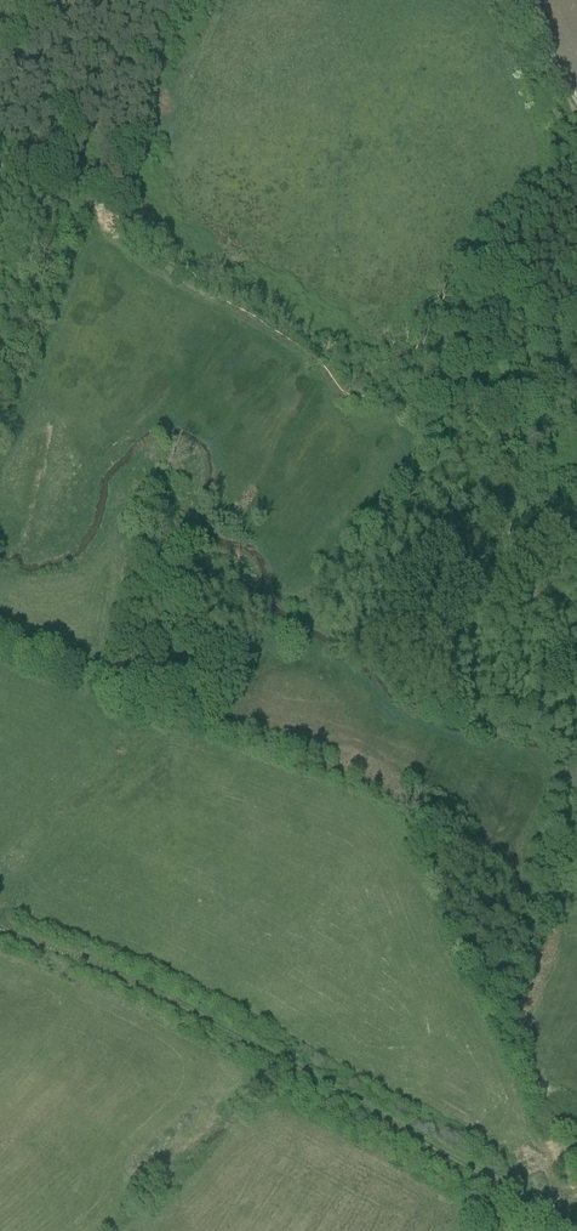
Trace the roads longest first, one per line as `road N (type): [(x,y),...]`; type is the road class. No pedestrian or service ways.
road 1 (track): [(0,930),(174,1004),(576,1230)]

